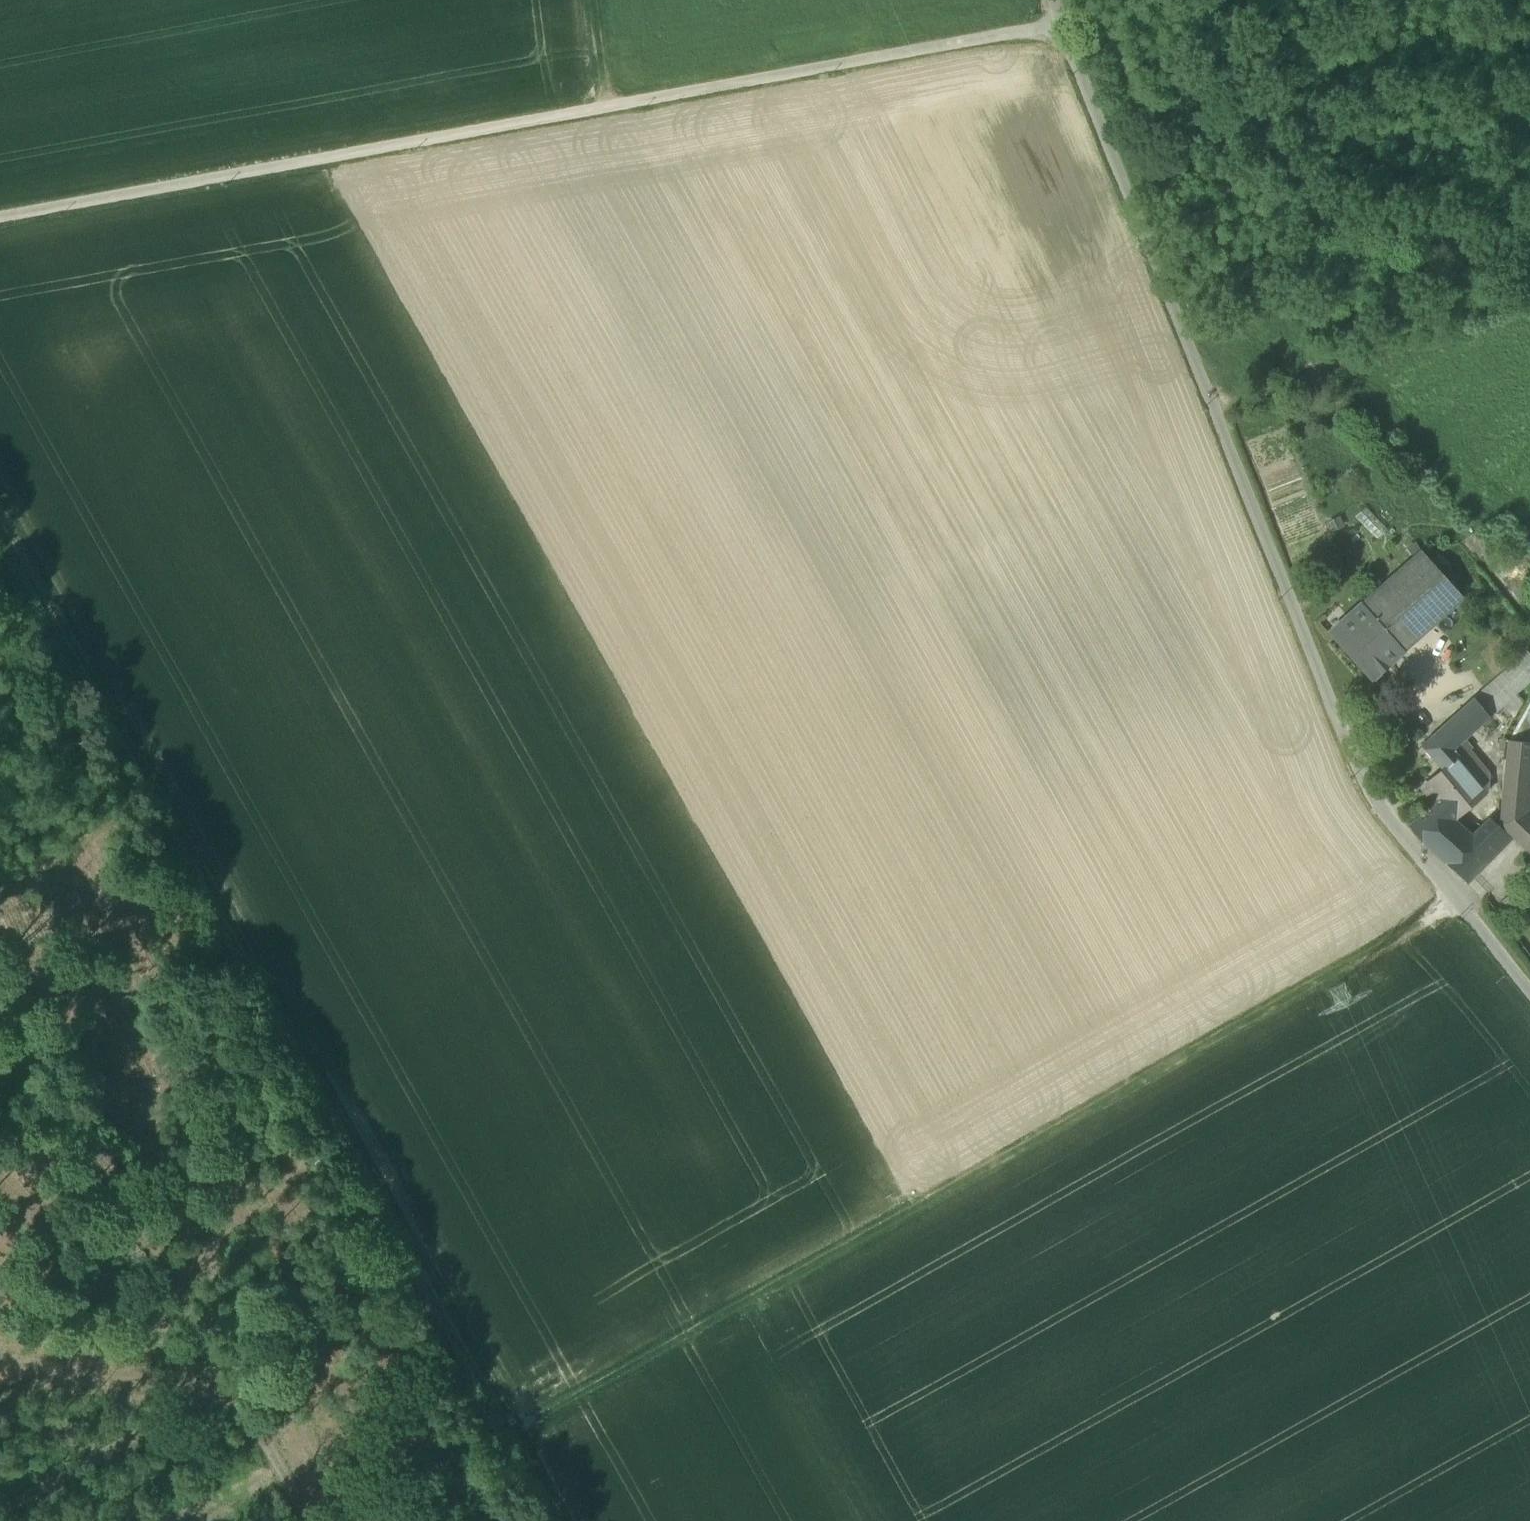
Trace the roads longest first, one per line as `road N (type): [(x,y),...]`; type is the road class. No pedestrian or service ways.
road 1 (track): [(0,522),(561,1520)]
road 2 (unclassified): [(1529,993),(1373,798),(1054,23)]
road 3 (track): [(1459,905),(510,1434)]
road 4 (unclassified): [(1054,23),(0,221)]

